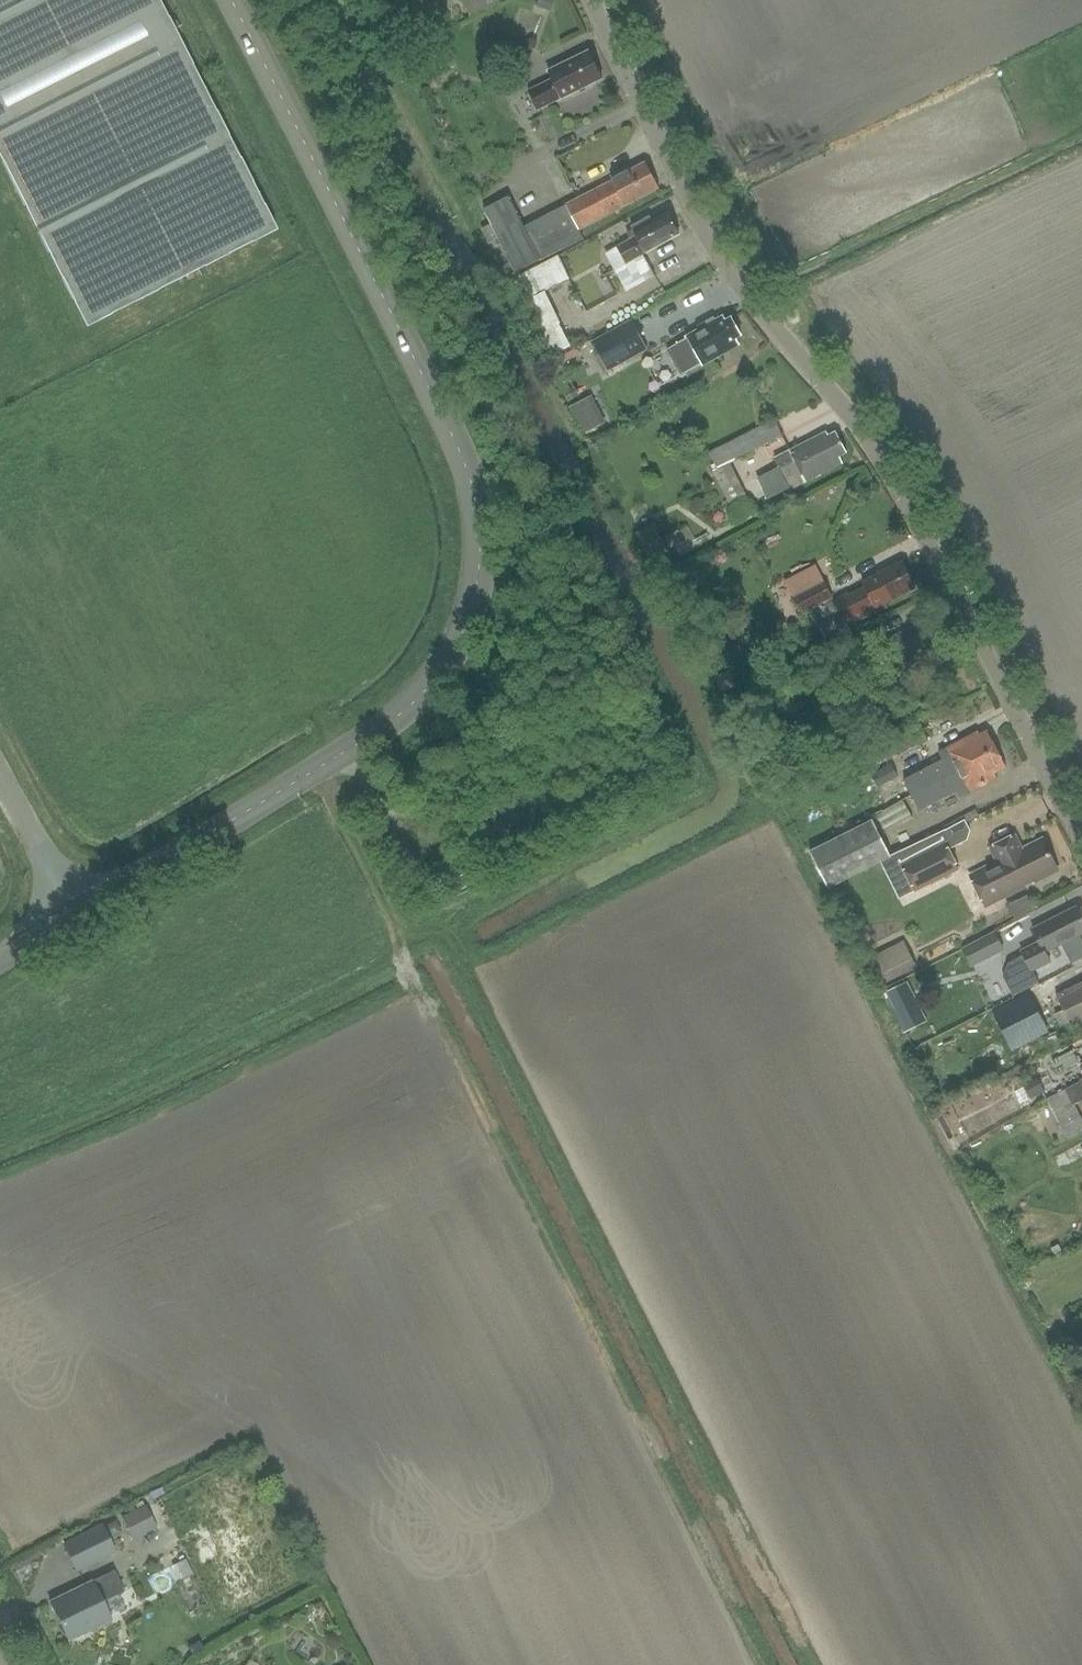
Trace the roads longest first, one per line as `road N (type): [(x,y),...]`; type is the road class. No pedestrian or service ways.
road 1 (unclassified): [(72,916),(387,725),(449,654),(478,570),(465,457),(234,0)]
road 2 (residential): [(1081,839),(842,399),(749,308),(697,231),(585,0)]
road 3 (unclassified): [(72,916),(0,782)]

